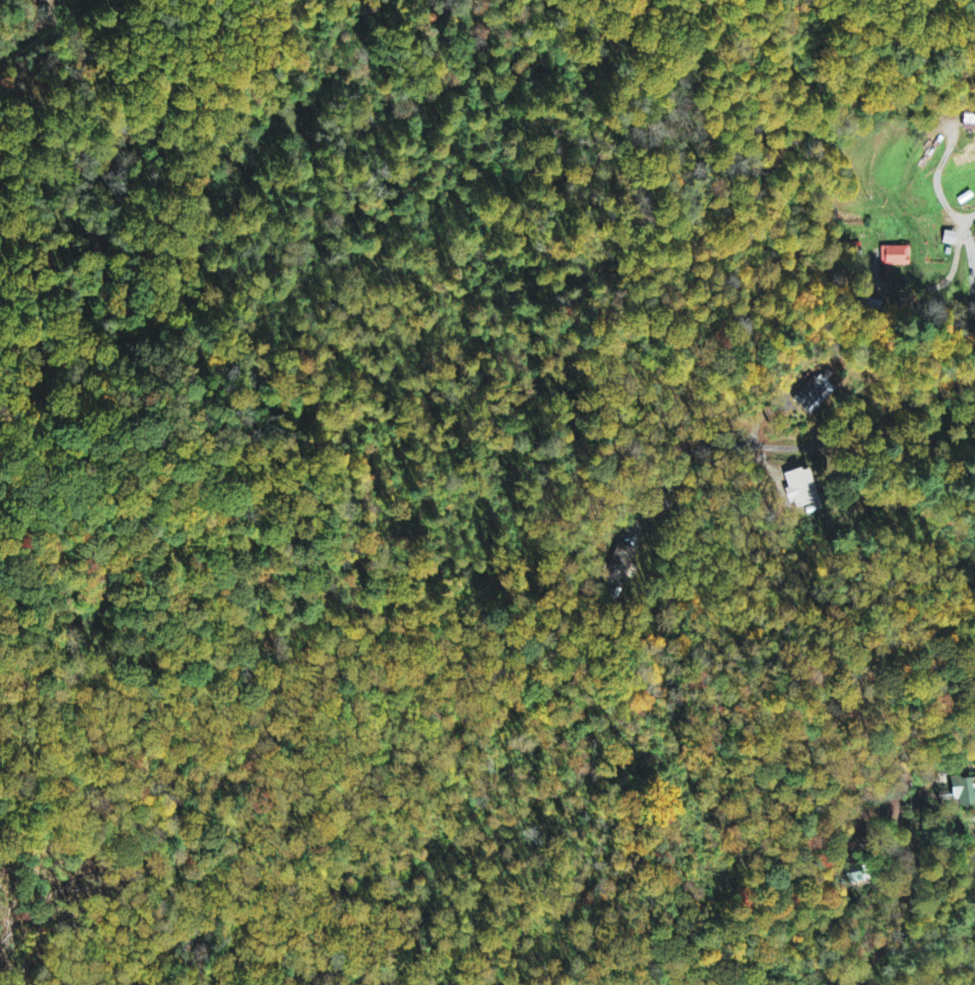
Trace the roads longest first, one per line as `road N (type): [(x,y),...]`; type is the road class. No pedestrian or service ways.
road 1 (residential): [(128,984),(154,953),(172,945),(216,949),(269,969),(351,975),(370,984)]
road 2 (residential): [(858,984),(893,931),(907,887),(907,852),(892,801)]

